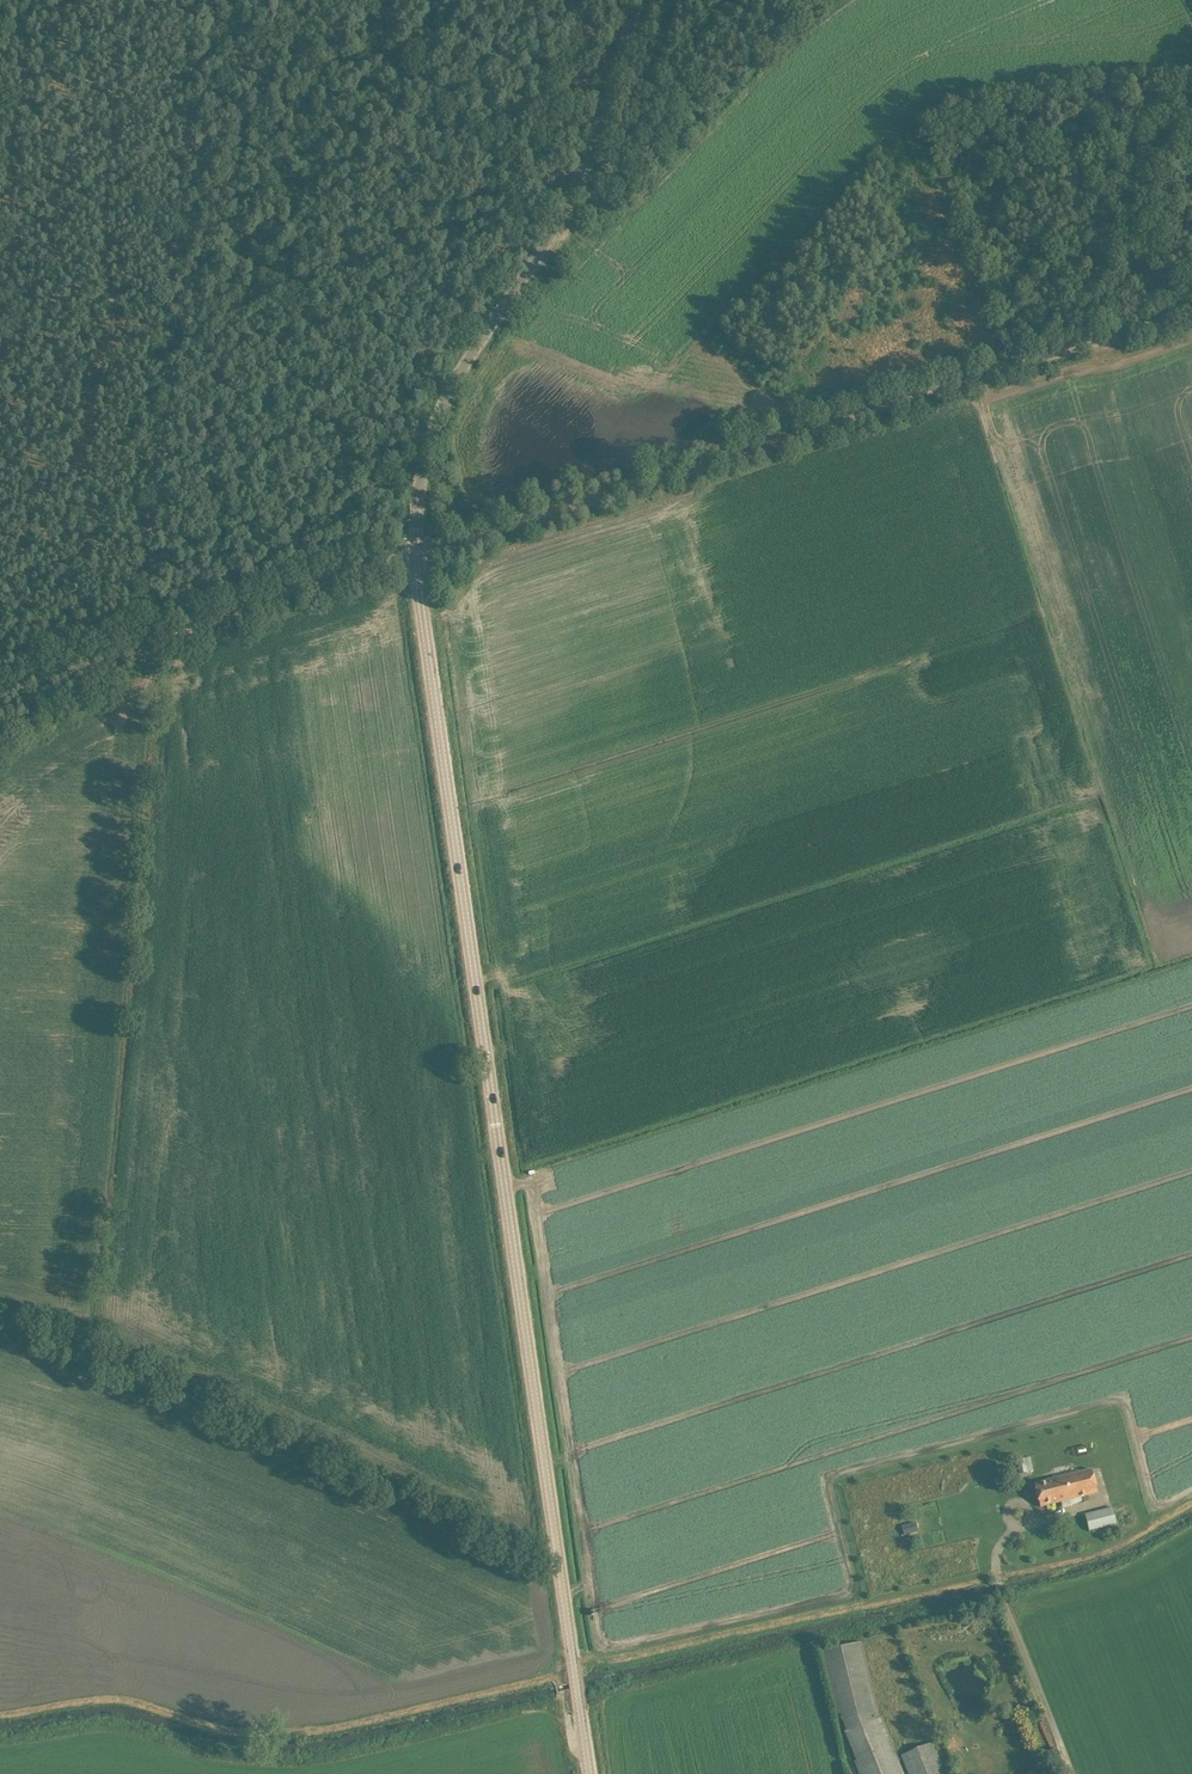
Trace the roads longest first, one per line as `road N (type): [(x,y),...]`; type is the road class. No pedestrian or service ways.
road 1 (tertiary): [(589,1773),(415,541),(428,446),(453,384),(575,197),(598,143),(635,0)]
road 2 (track): [(1110,330),(318,580),(0,691)]
road 3 (track): [(131,642),(129,533),(174,172),(173,100),(191,0)]
road 4 (track): [(1191,1506),(1107,1551),(998,1578),(652,1654),(606,1661),(572,1652)]
road 5 (track): [(0,1329),(84,1352),(559,1563)]
road 6 (track): [(947,1043),(505,1187)]
road 7 (track): [(1191,130),(1116,254),(1108,277),(1110,330)]
road 8 (unclassified): [(1071,1773),(999,1581)]

